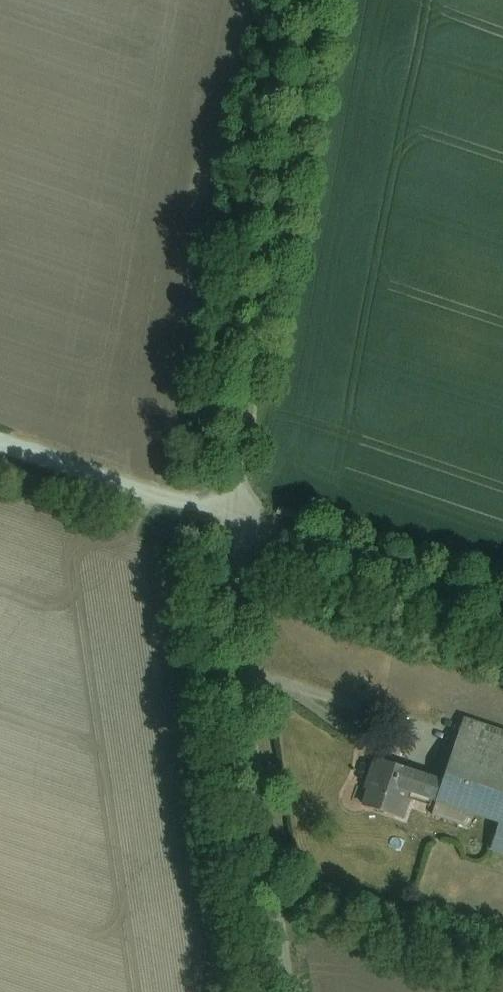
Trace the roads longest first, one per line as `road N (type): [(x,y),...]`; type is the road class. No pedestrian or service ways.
road 1 (unclassified): [(328,0),(232,520)]
road 2 (unclassified): [(232,520),(226,580),(284,991)]
road 3 (unclassified): [(232,520),(502,606)]
road 4 (track): [(232,520),(0,445)]

